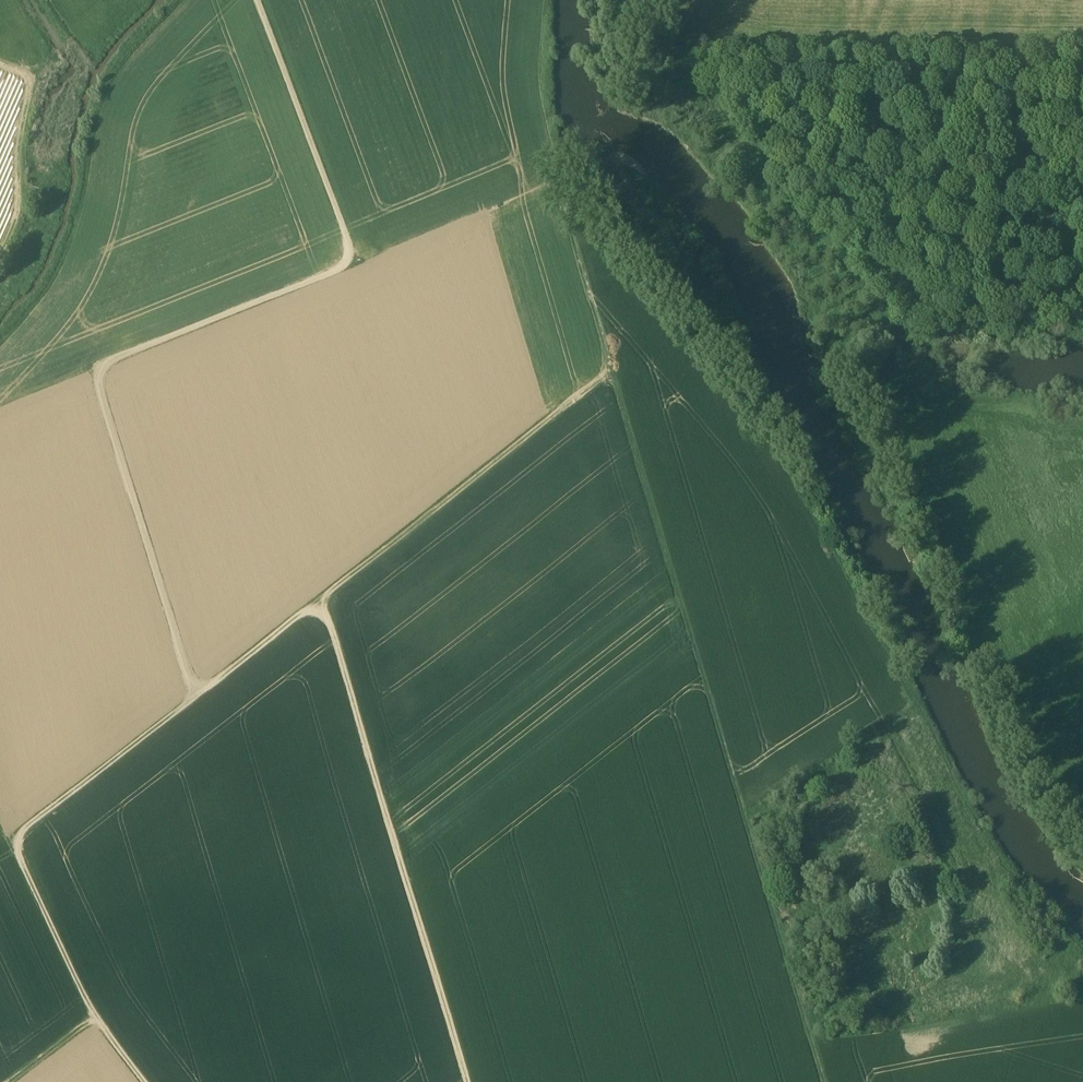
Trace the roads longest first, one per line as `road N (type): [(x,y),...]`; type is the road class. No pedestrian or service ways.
road 1 (track): [(146,1081),(83,998),(15,844),(613,371),(551,150),(543,75),(550,0)]
road 2 (track): [(561,194),(597,226),(794,460),(880,626),(957,801),(1030,915),(1082,964)]
road 3 (track): [(257,0),(356,265),(102,374),(201,703)]
road 4 (track): [(820,1081),(613,371)]
road 5 (track): [(845,399),(1027,790),(1082,866)]
road 6 (track): [(323,608),(469,1081)]

